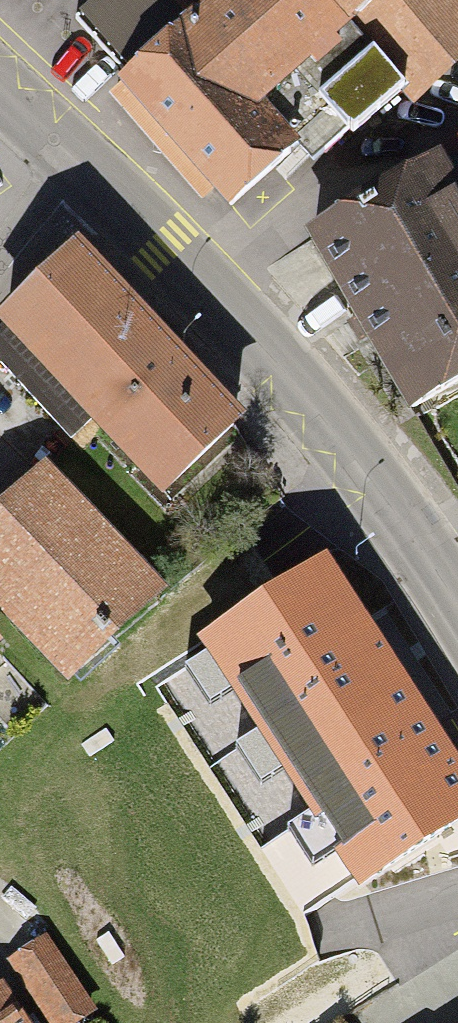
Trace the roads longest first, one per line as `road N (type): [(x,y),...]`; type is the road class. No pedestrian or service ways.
road 1 (secondary): [(91,173),(299,385),(457,595)]
road 2 (residential): [(91,173),(0,276)]
road 3 (secondary): [(0,86),(91,173)]

